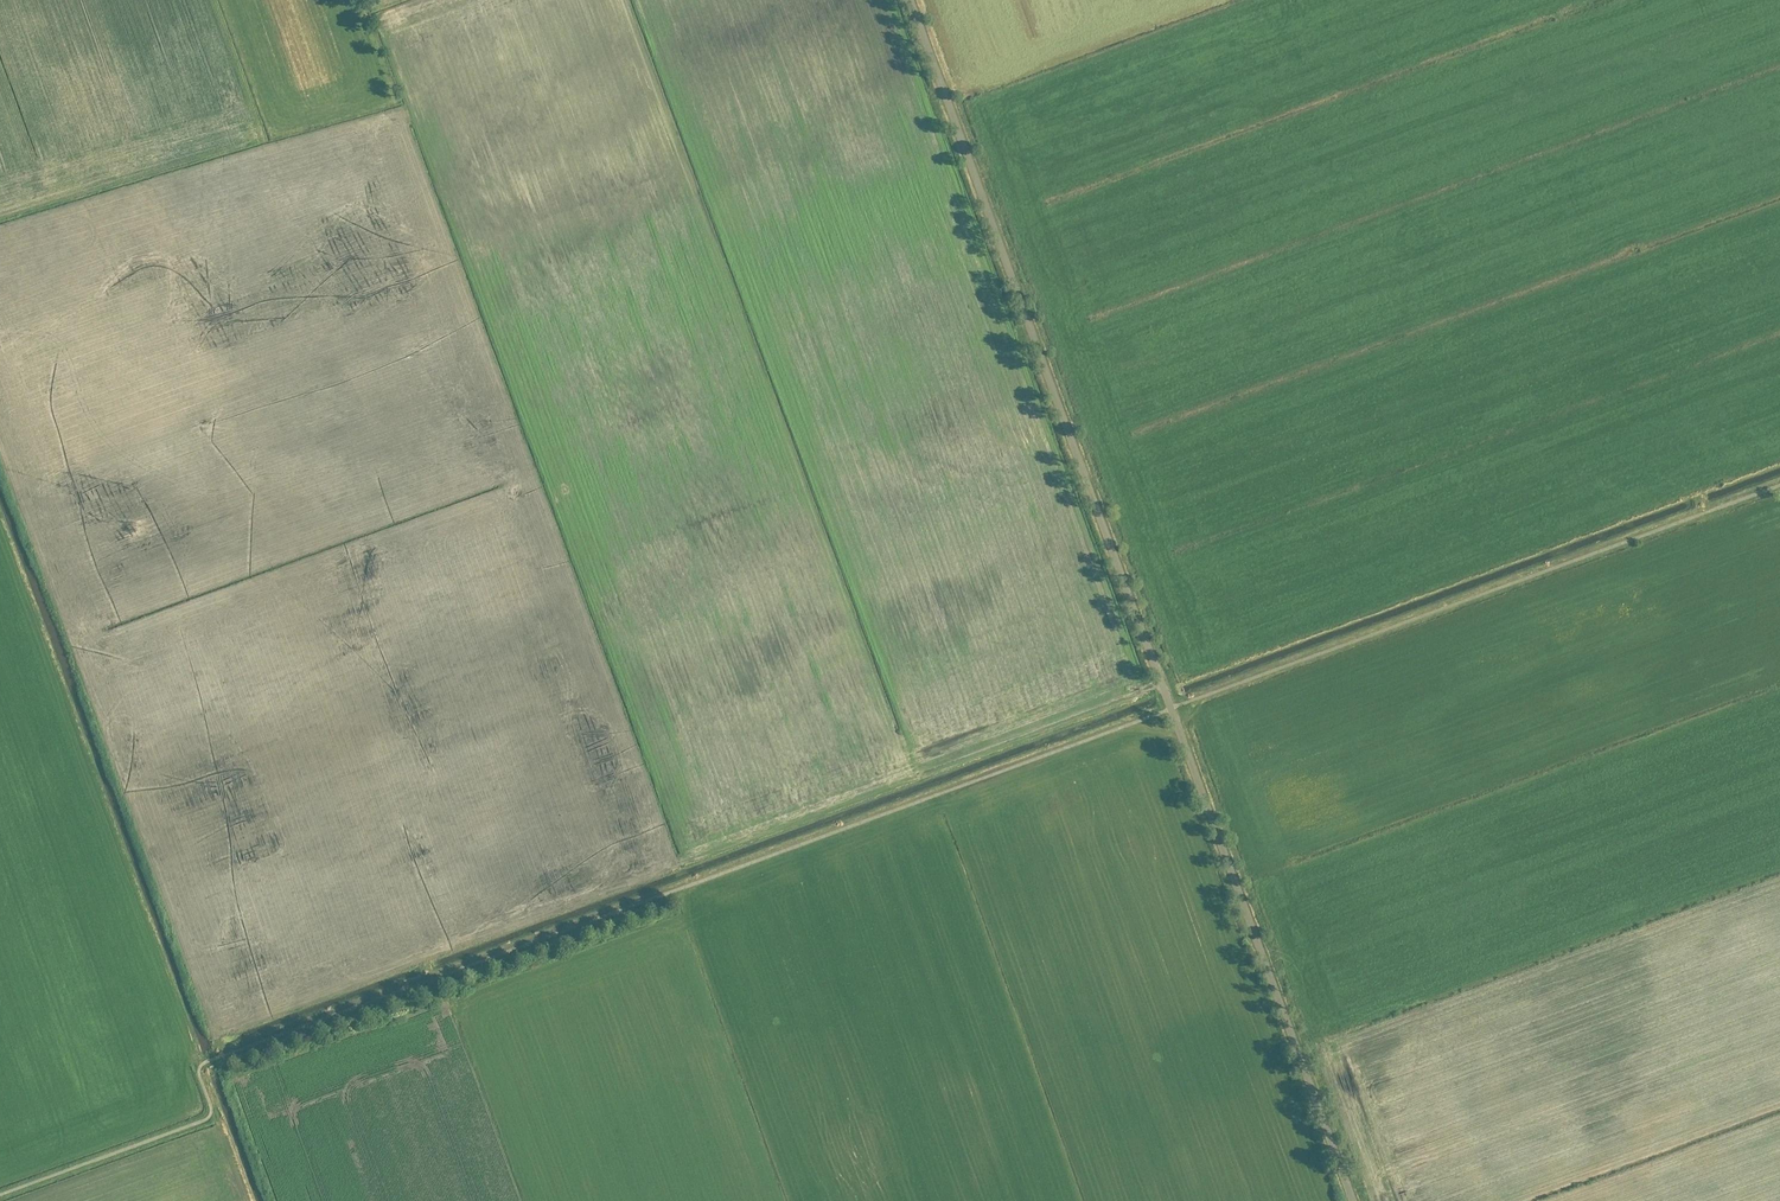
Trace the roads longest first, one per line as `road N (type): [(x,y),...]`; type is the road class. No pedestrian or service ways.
road 1 (unclassified): [(1347,1200),(910,0)]

